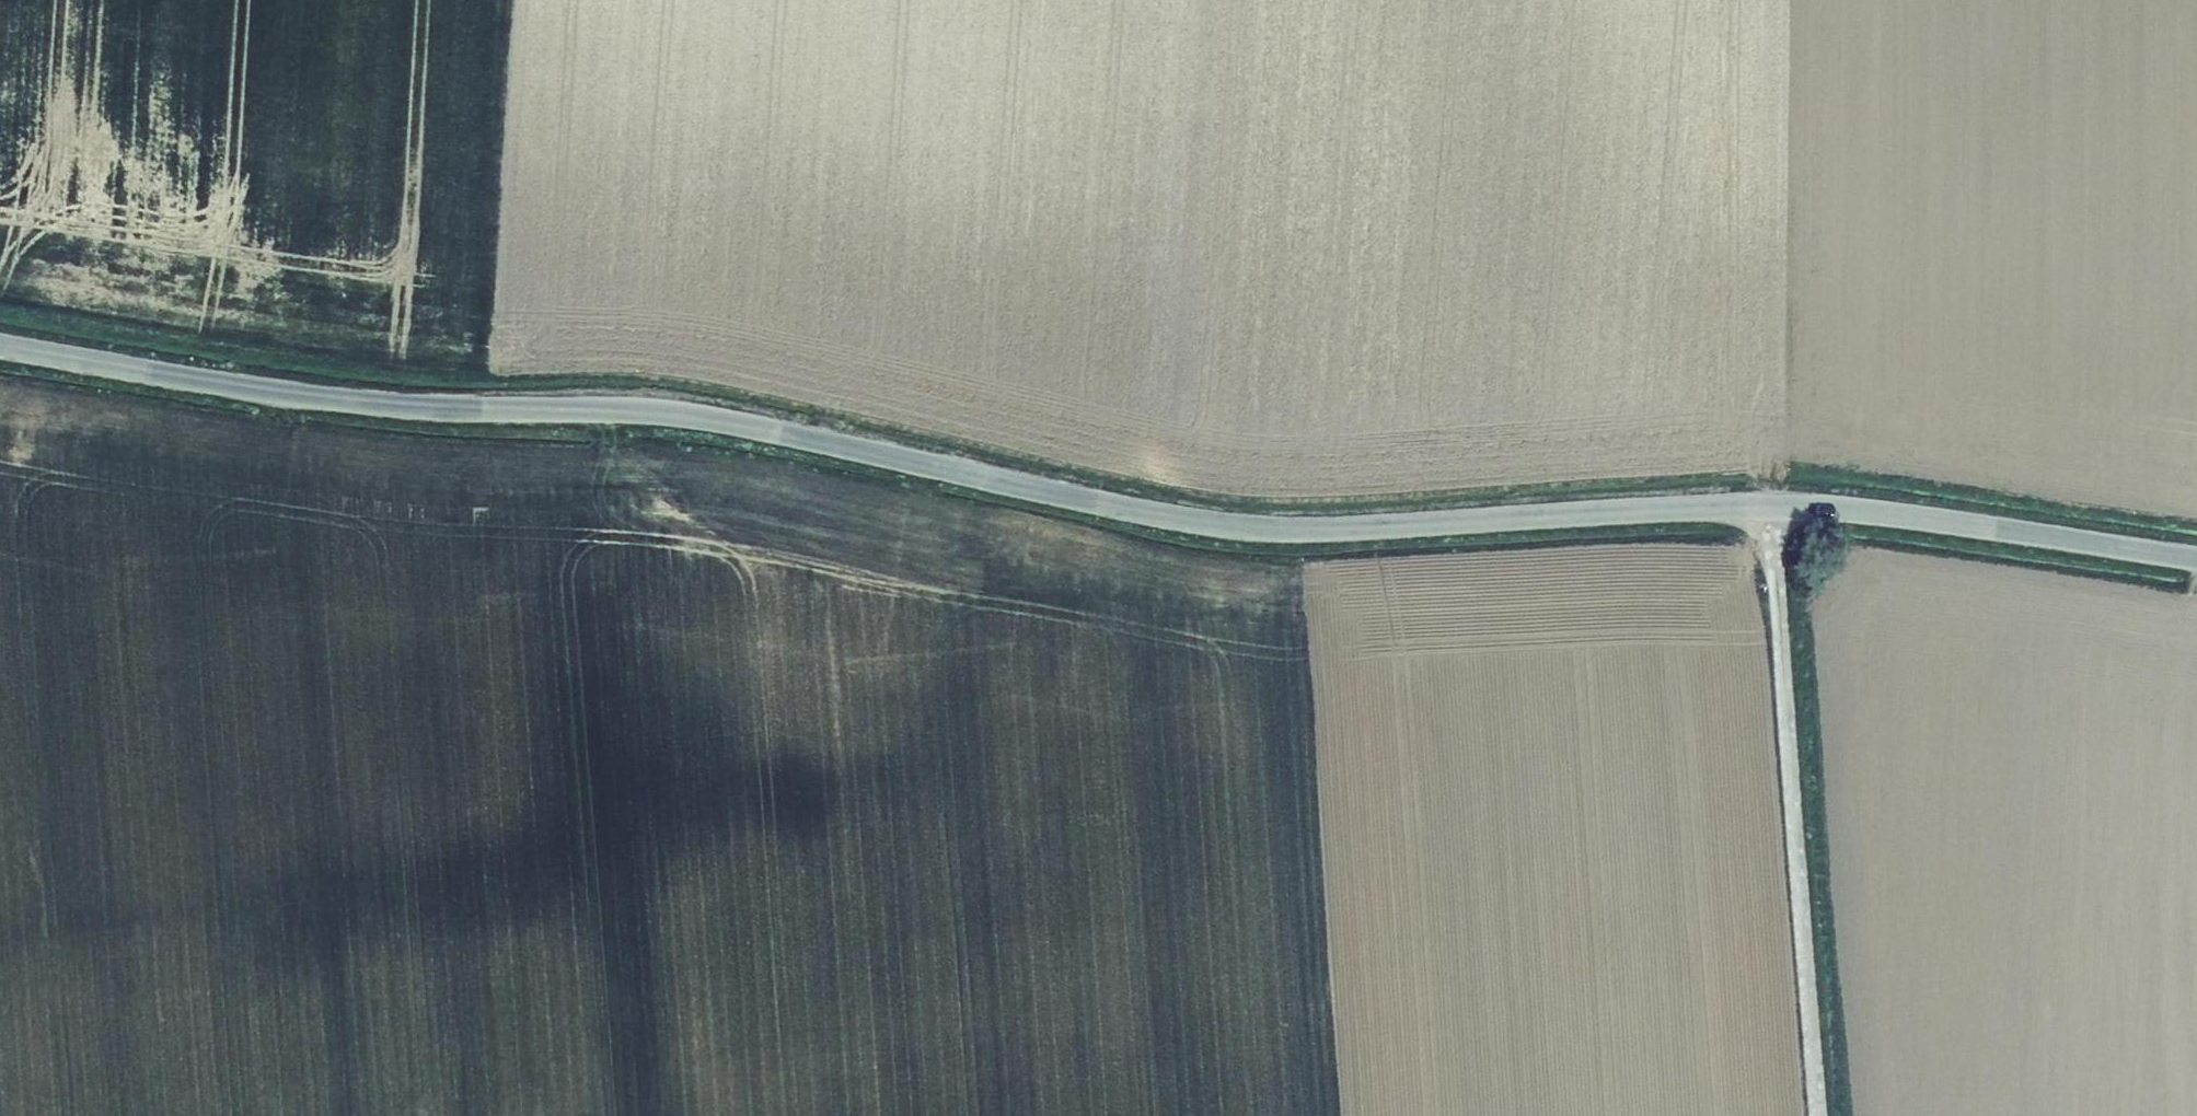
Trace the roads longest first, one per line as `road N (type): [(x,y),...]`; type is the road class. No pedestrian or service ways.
road 1 (unclassified): [(2196,557),(1880,512),(1776,506),(1223,525),(691,414),(347,398),(0,343)]
road 2 (track): [(1776,506),(1823,1115)]

